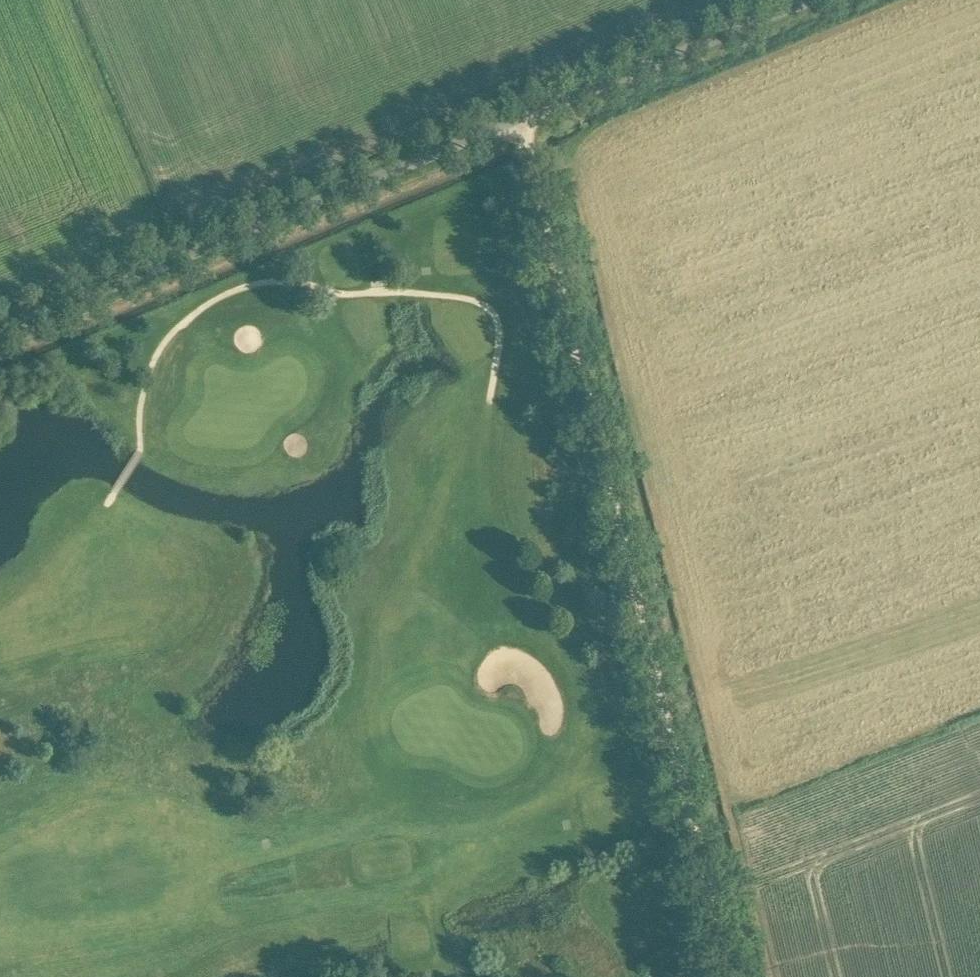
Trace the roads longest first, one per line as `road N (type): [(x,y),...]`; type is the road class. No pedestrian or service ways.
road 1 (unclassified): [(0,330),(806,0)]

